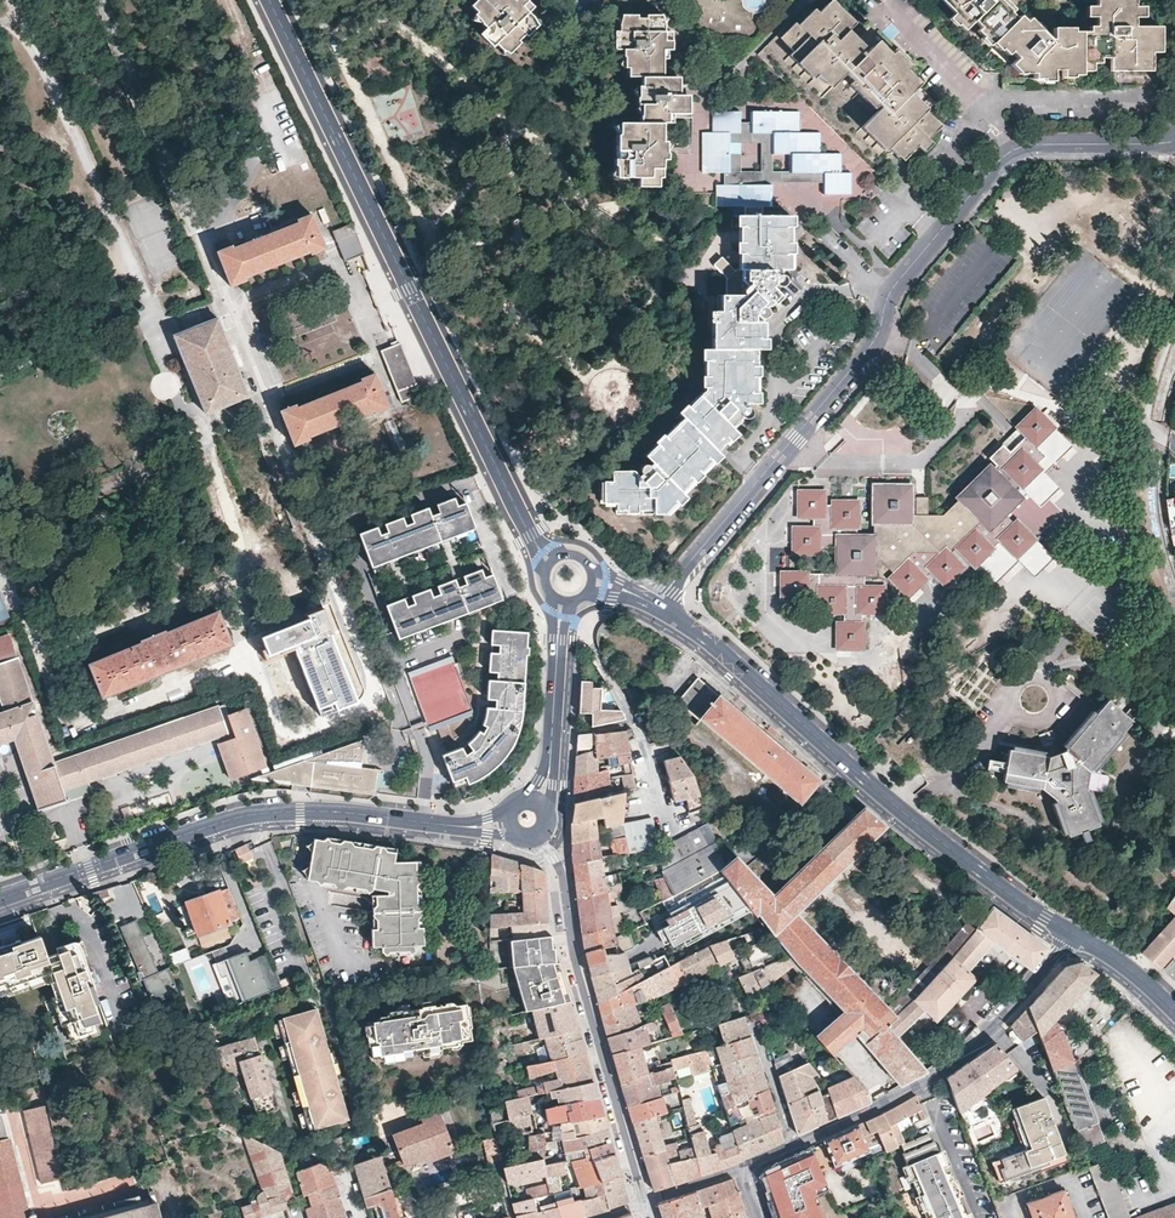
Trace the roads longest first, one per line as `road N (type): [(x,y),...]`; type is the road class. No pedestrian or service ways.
road 1 (residential): [(657,603),(866,351),(896,285),(1007,154),(1036,145),(1174,141)]
road 2 (tertiary): [(553,553),(535,537),(488,449),(270,0)]
road 3 (tertiary): [(1074,933),(1033,911),(890,799),(657,603)]
road 4 (residential): [(1074,933),(970,1050),(910,1089),(741,1168)]
road 5 (residential): [(540,834),(559,863),(579,972),(642,1203)]
road 6 (residential): [(0,898),(255,812)]
road 7 (residential): [(255,812),(344,811),(465,826)]
road 8 (residential): [(318,989),(255,812)]
road 9 (residential): [(566,605),(553,758)]
road 10 (tertiary): [(1174,1009),(1074,933)]

